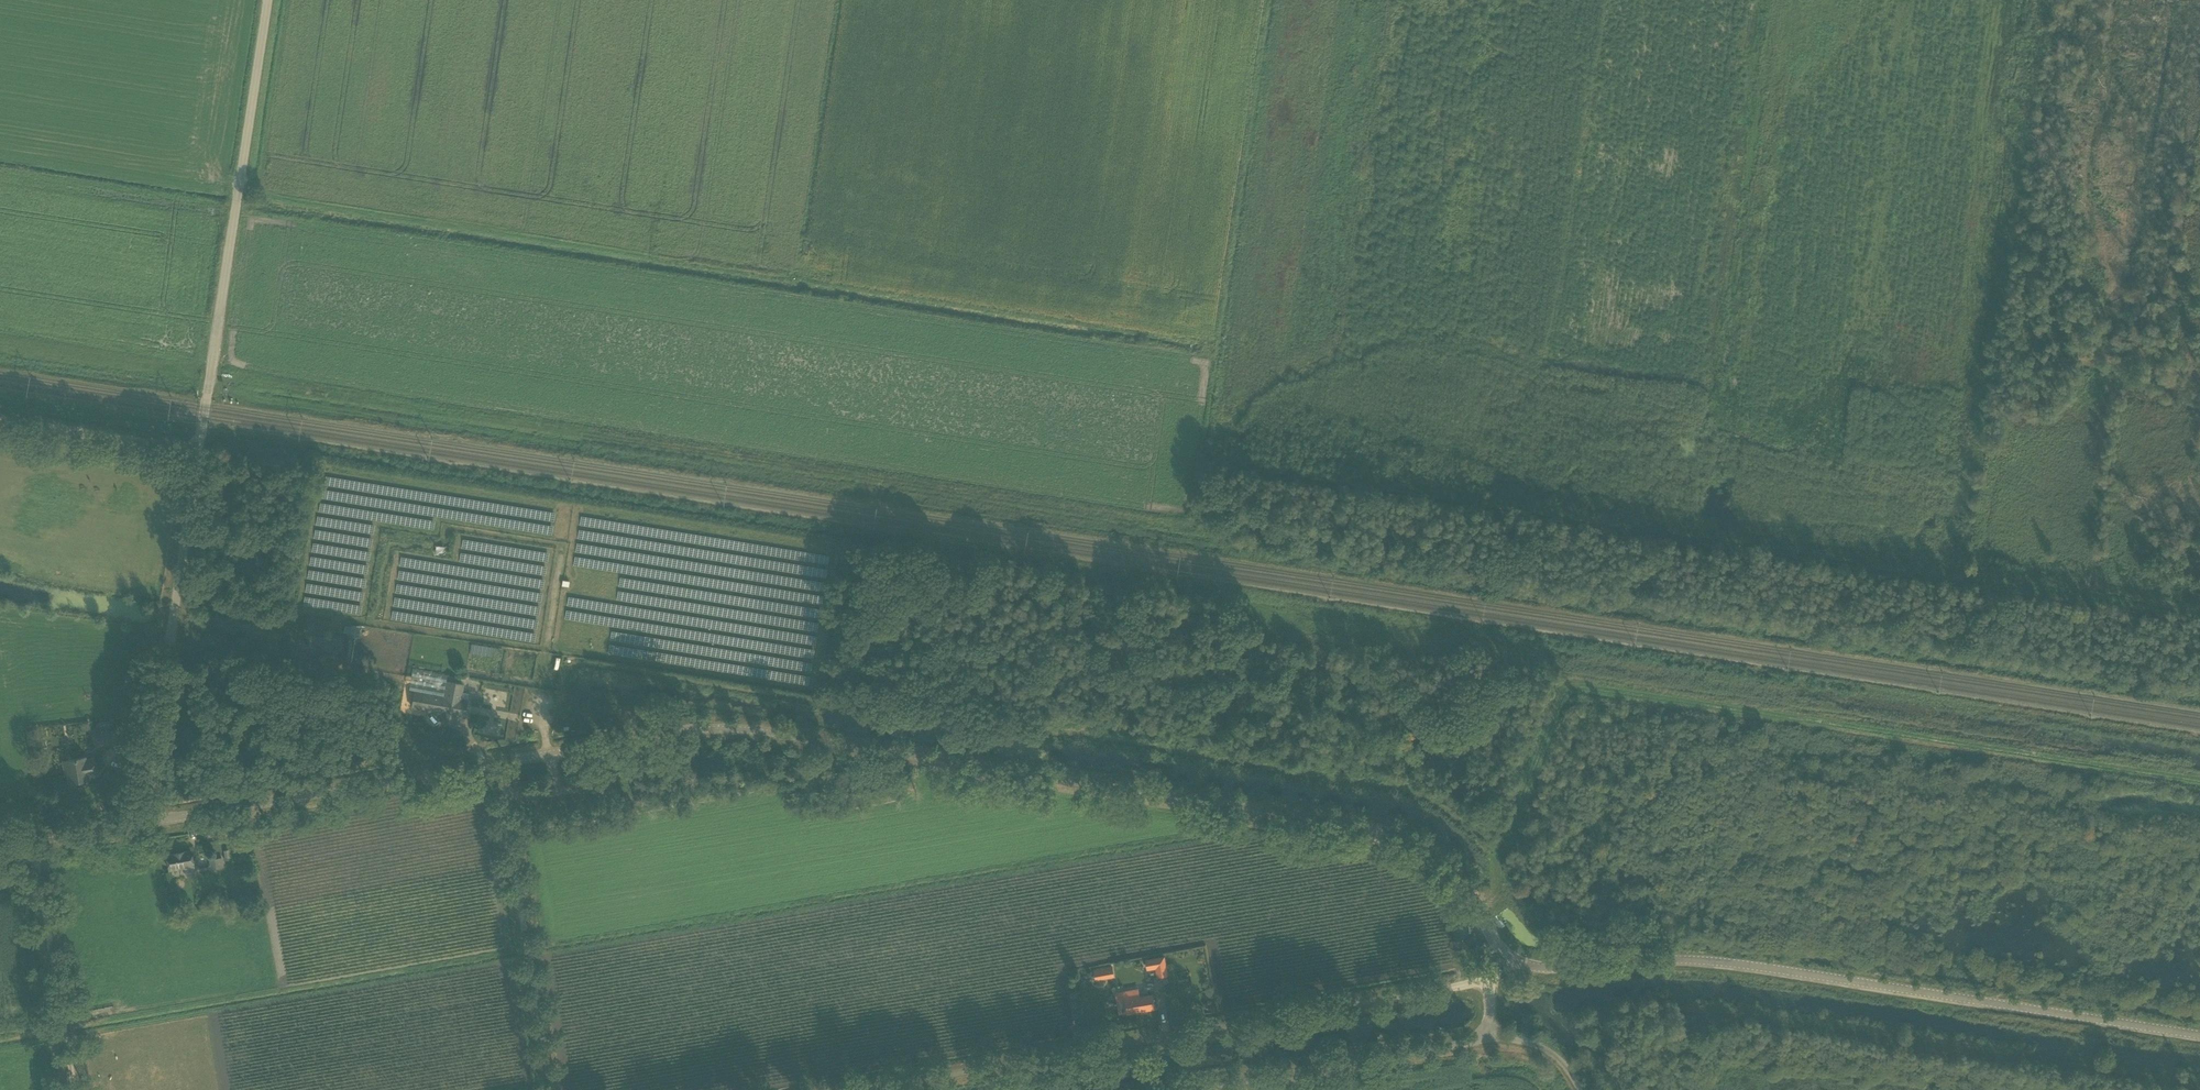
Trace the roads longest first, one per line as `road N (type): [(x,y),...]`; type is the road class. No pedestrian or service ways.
road 1 (tertiary): [(1510,958),(1444,860),(1384,829),(763,731),(669,733),(142,824)]
road 2 (track): [(1492,864),(1513,832),(1568,683),(2199,780)]
road 3 (tertiary): [(2199,1035),(1704,960),(1553,968),(1510,958)]
road 4 (unclassified): [(856,1089),(1486,981)]
road 5 (track): [(1006,724),(1413,798),(1453,820),(1492,864)]
road 6 (unclassified): [(198,453),(268,0)]
road 7 (unclassified): [(142,824),(198,453)]
road 8 (track): [(552,1089),(498,762)]
road 9 (unclassified): [(1198,1089),(1490,1033)]
road 10 (track): [(33,841),(76,1089)]
road 11 (unclassified): [(198,453),(0,421)]
road 12 (tertiary): [(0,847),(142,824)]

